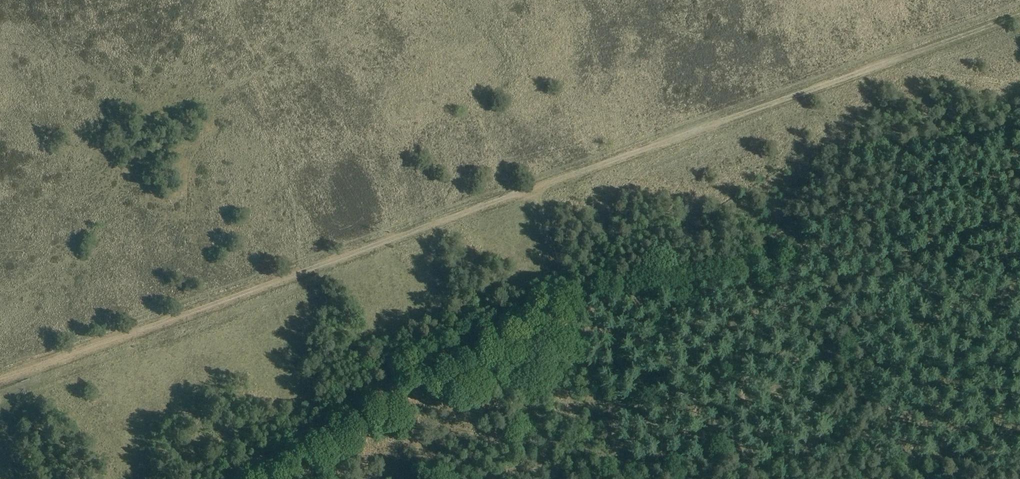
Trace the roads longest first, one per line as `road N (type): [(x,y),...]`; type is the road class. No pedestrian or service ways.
road 1 (track): [(0,378),(1019,15)]
road 2 (track): [(1019,448),(732,449),(695,466),(612,455)]
road 3 (track): [(534,188),(611,423),(612,455)]
road 4 (track): [(460,478),(612,455),(612,478)]

